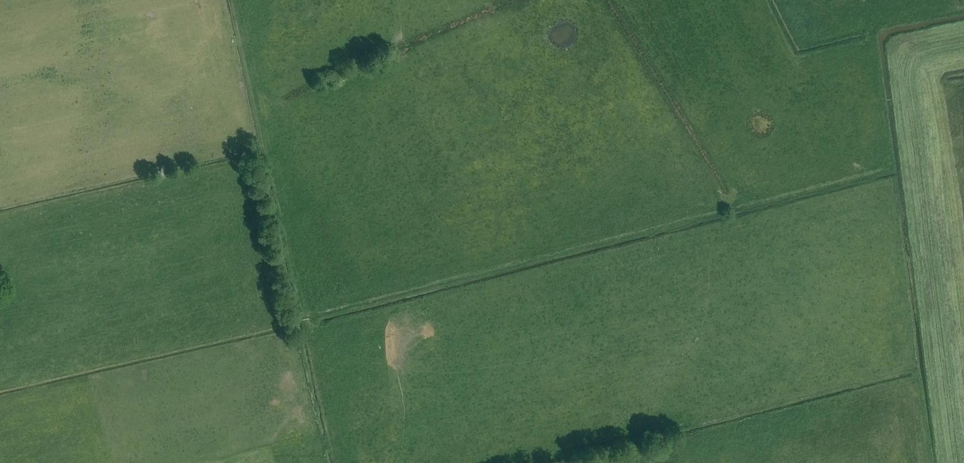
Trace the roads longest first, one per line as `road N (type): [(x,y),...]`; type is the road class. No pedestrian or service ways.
road 1 (track): [(963,52),(935,61),(929,76),(963,332)]

